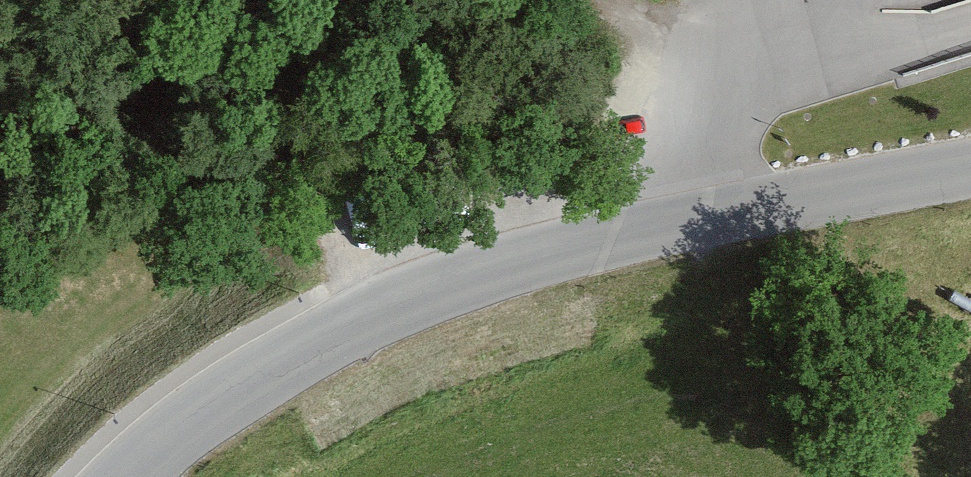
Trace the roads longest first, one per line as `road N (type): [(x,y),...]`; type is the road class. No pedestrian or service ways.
road 1 (unclassified): [(701,219),(493,264),(406,296),(258,369),(119,476)]
road 2 (track): [(434,0),(293,49),(0,130)]
road 3 (unclassified): [(970,172),(701,219)]
road 4 (track): [(750,45),(496,0)]
road 5 (unclassified): [(701,219),(713,133),(760,0)]

